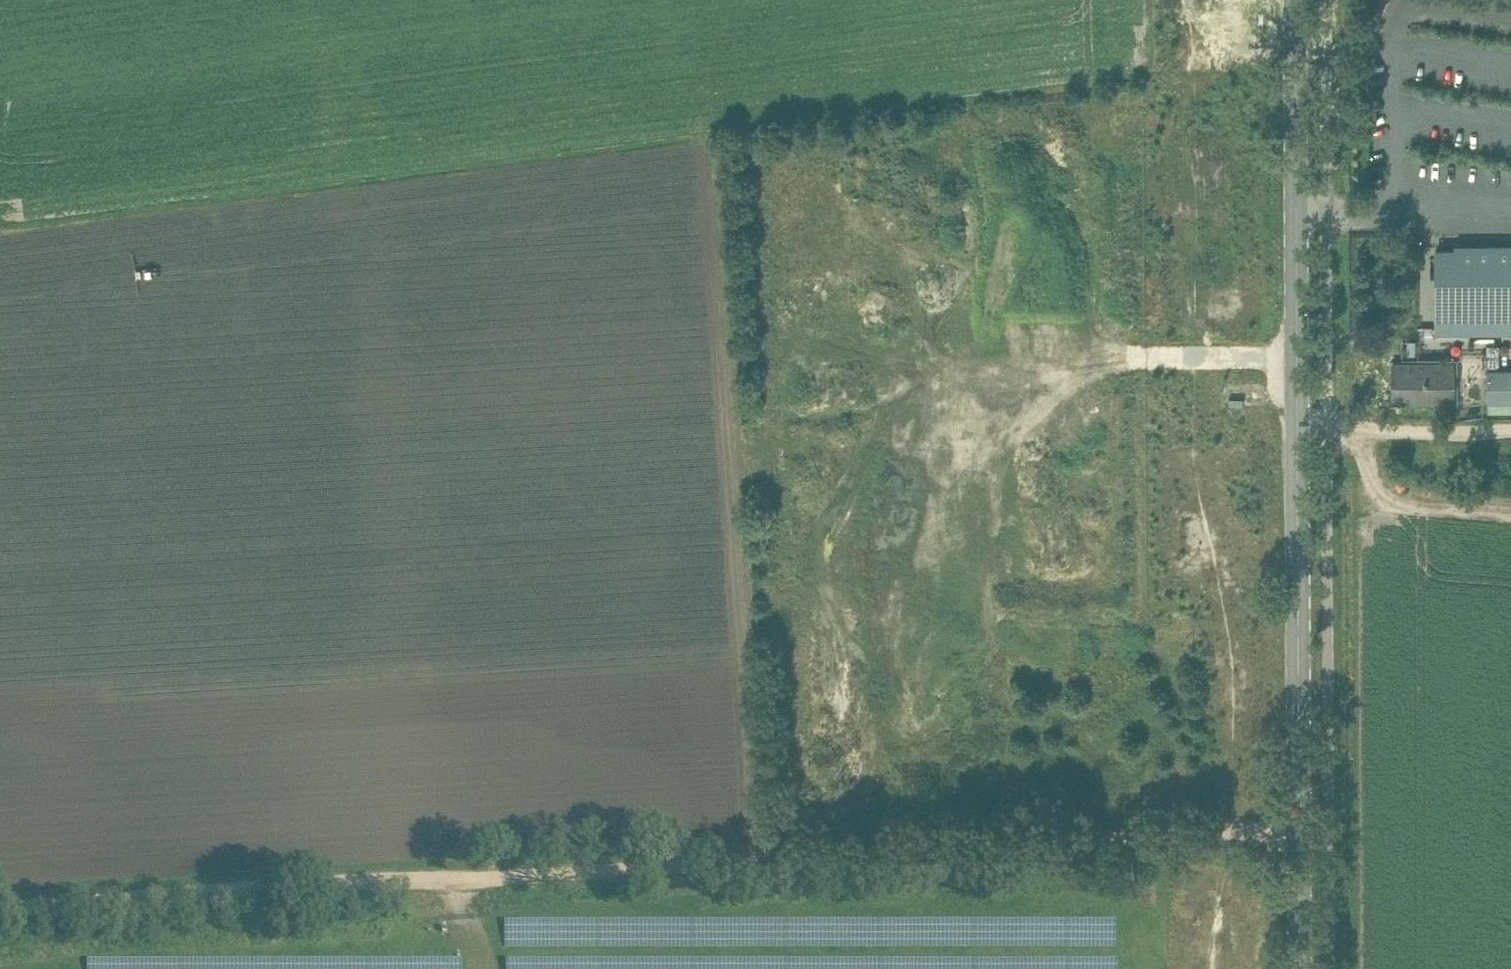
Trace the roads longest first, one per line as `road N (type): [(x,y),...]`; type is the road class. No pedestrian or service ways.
road 1 (track): [(0,910),(1300,831)]
road 2 (tertiary): [(1300,968),(1294,0)]

